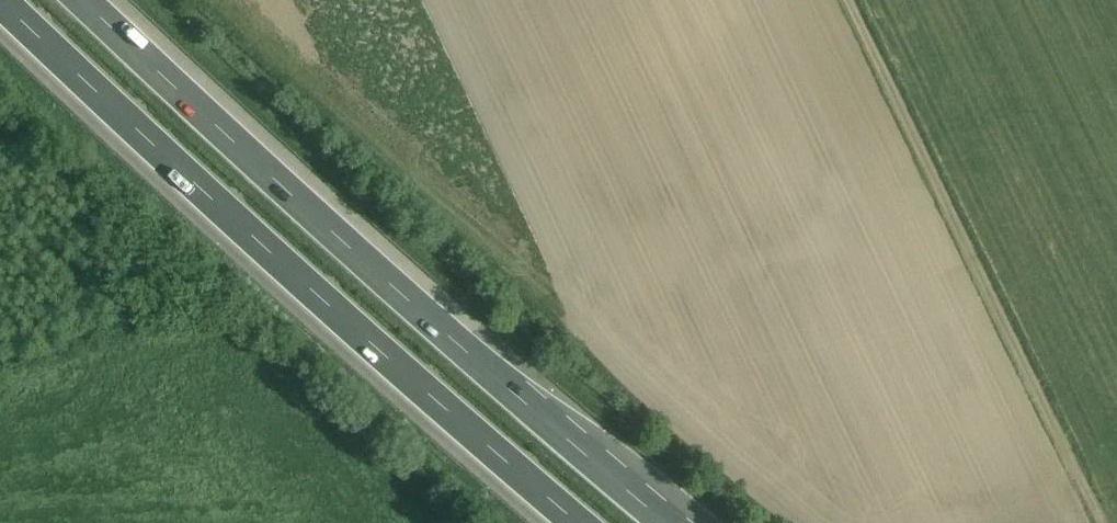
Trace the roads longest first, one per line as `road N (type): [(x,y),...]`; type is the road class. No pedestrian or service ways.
road 1 (motorway): [(660,522),(318,230),(85,0)]
road 2 (motorway): [(0,15),(255,259),(558,522)]
road 3 (track): [(853,0),(1103,522)]

